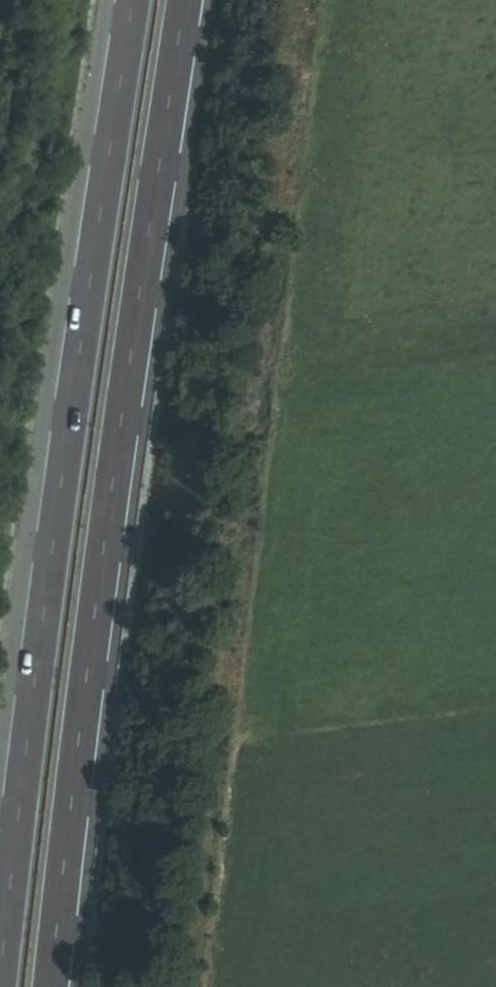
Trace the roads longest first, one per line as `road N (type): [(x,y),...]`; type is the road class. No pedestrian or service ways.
road 1 (trunk): [(48,986),(186,0)]
road 2 (trunk): [(133,0),(0,986)]

